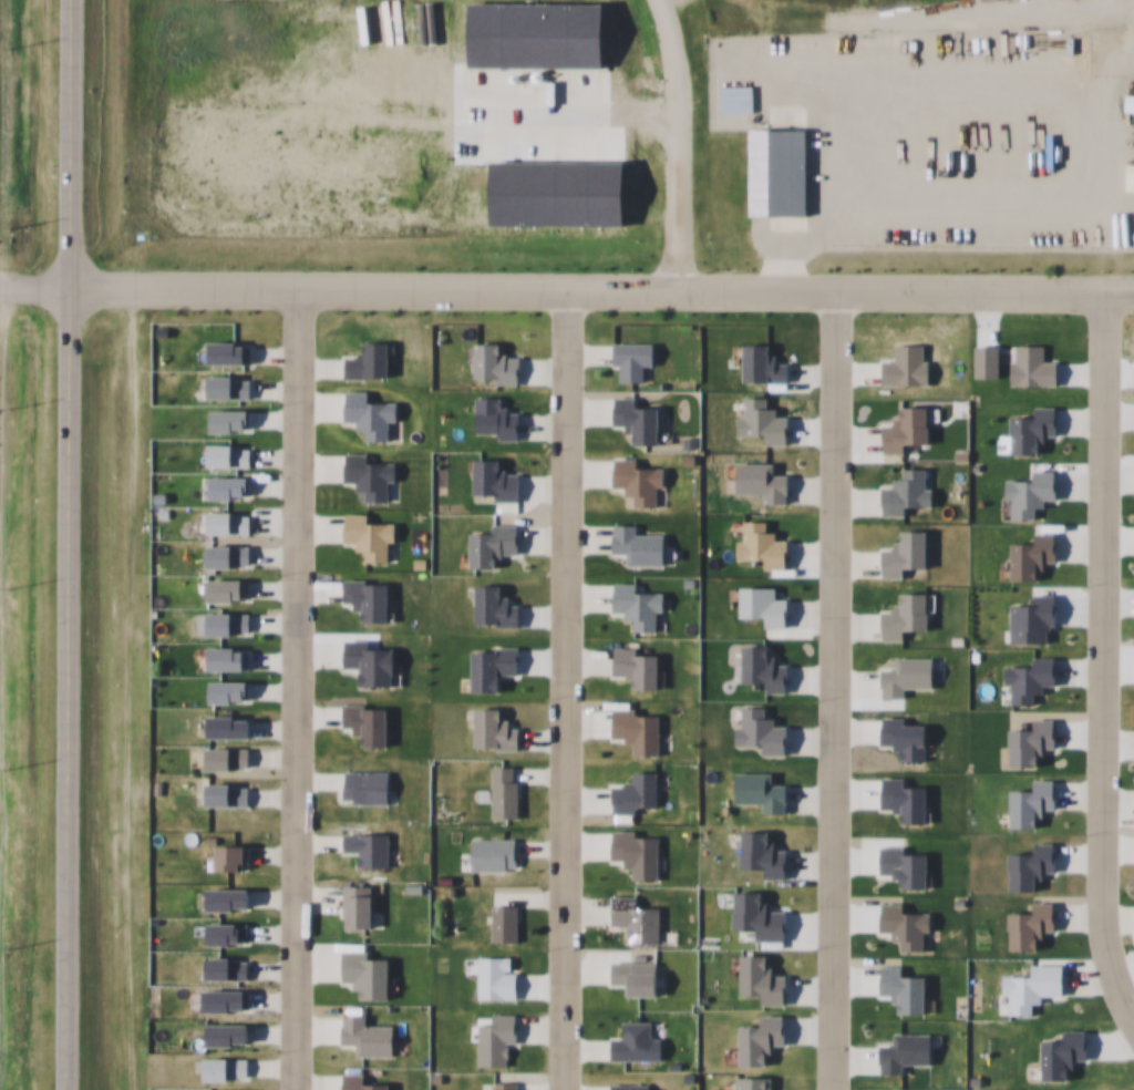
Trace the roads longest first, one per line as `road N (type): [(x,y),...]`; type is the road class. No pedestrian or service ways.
road 1 (residential): [(1097,285),(68,286)]
road 2 (residential): [(290,285),(278,1089)]
road 3 (residential): [(824,285),(818,1089)]
road 4 (residential): [(551,1089),(554,285)]
road 5 (tertiary): [(68,286),(65,1089)]
road 6 (residential): [(1097,285),(1093,898),(1110,989),(1133,1034)]
road 7 (residential): [(667,285),(671,110),(653,0)]
road 8 (tertiary): [(70,0),(68,286)]

